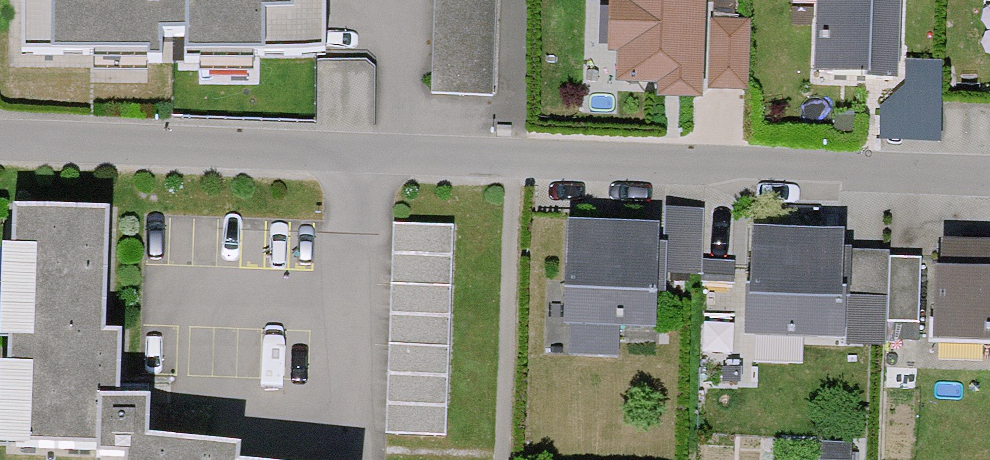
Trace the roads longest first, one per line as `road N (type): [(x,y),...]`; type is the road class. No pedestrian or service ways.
road 1 (residential): [(0,139),(989,178)]

